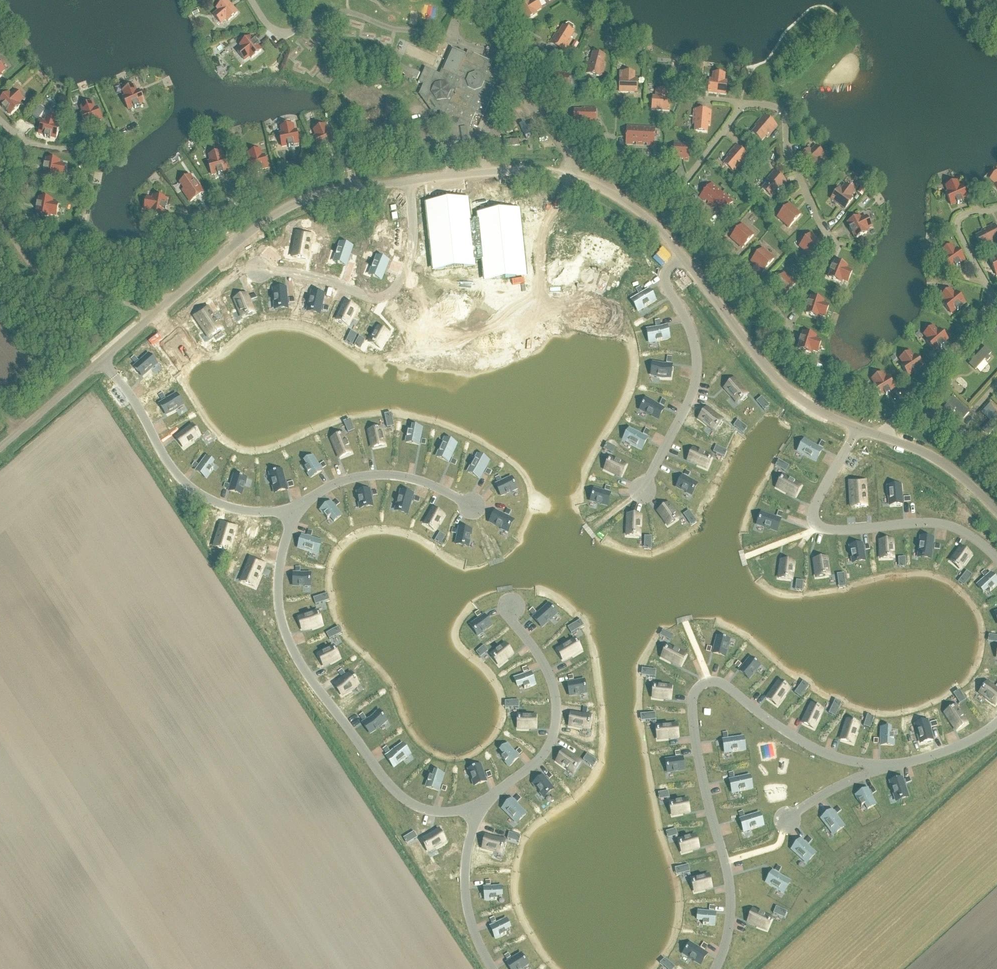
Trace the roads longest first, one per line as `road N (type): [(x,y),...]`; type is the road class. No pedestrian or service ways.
road 1 (unclassified): [(355,189),(518,171),(597,185),(654,225),(788,390),(825,415),(941,462),(996,512)]
road 2 (unclassified): [(0,450),(261,225),(306,200),(355,189)]
road 3 (residential): [(355,189),(350,160),(316,166),(195,233)]

